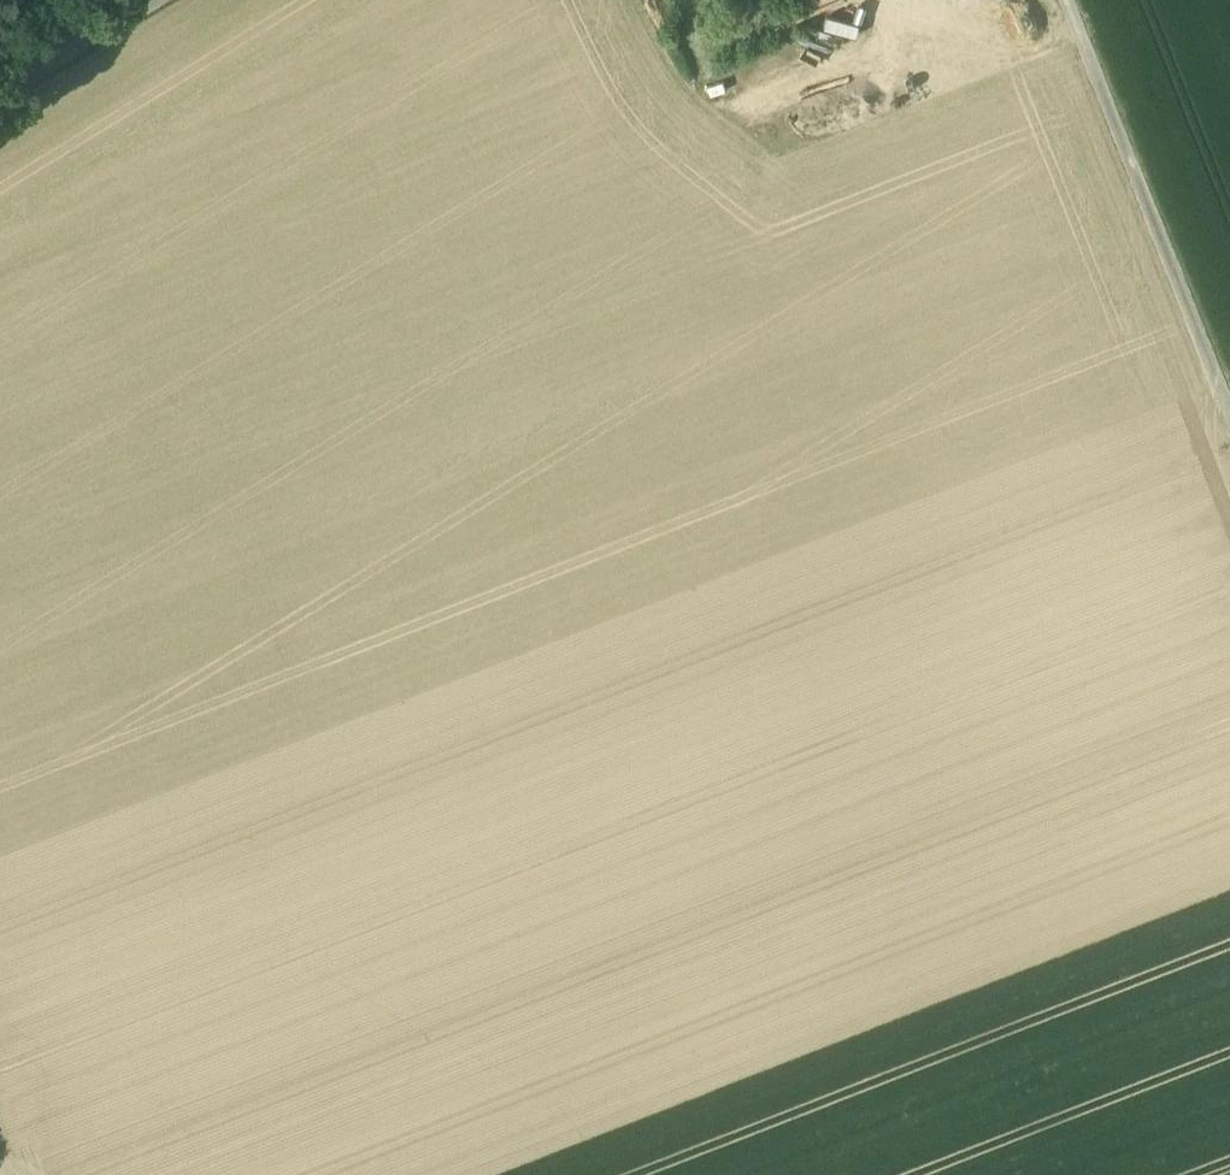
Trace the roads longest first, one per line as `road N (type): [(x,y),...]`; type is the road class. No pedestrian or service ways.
road 1 (track): [(1069,0),(1229,411)]
road 2 (unclassified): [(148,0),(0,93)]

